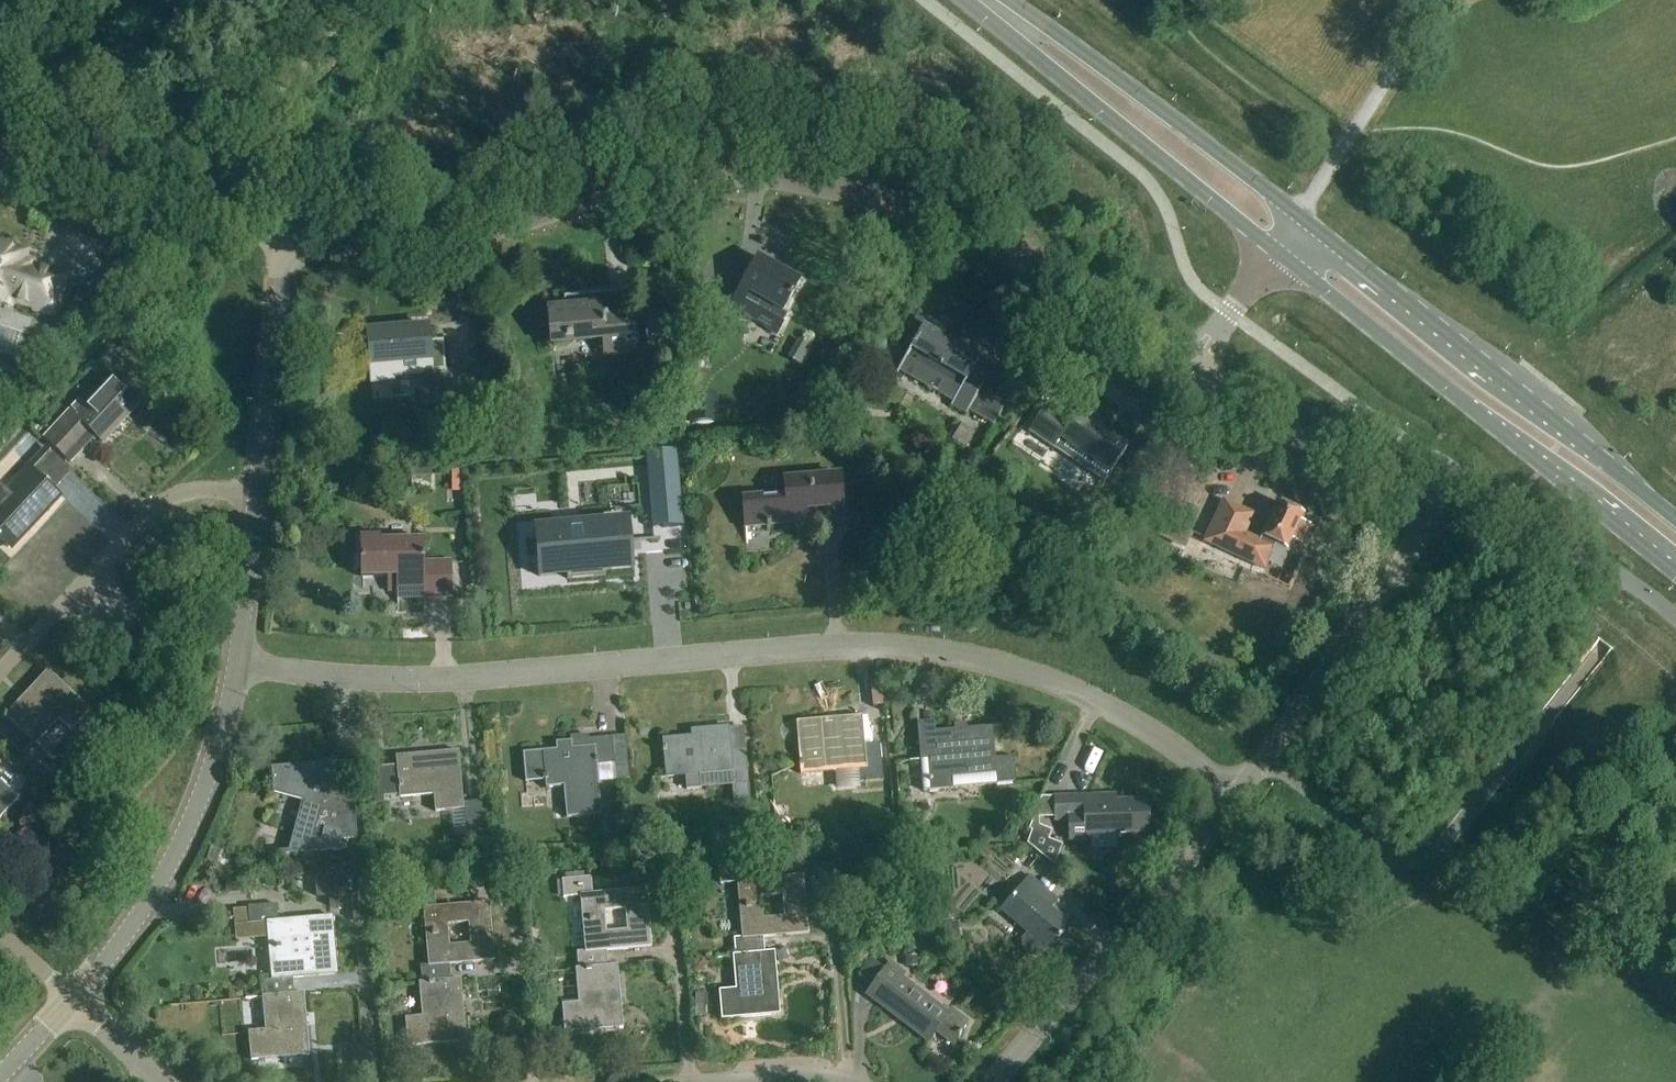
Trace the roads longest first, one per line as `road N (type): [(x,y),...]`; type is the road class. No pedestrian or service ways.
road 1 (residential): [(1239,795),(1107,707),(983,660),(899,646),(413,679),(237,665)]
road 2 (unclassified): [(1190,363),(1027,255),(926,212),(825,184),(736,174),(658,179),(449,241),(391,246),(287,233)]
road 3 (secondary): [(1275,252),(1675,574)]
road 4 (secondary): [(1675,518),(1299,218)]
road 5 (unclassified): [(287,233),(237,665)]
road 6 (secondary): [(980,0),(1034,56),(1275,252)]
road 7 (unclassified): [(237,665),(215,757),(175,856),(72,1000)]
road 8 (unclassified): [(1239,795),(995,1081)]
road 9 (secondary): [(1299,218),(1053,32),(997,0)]
road 10 (unclassified): [(1426,508),(1421,535),(1239,795)]
road 11 (unclassified): [(287,233),(0,150)]
road 12 (unclassified): [(1426,508),(1406,486),(1302,441),(1190,363)]
road 13 (residential): [(1426,508),(1499,522),(1606,568),(1675,617)]
road 14 (unclassified): [(1275,252),(1190,363)]
road 15 (residential): [(167,1081),(72,1000)]

